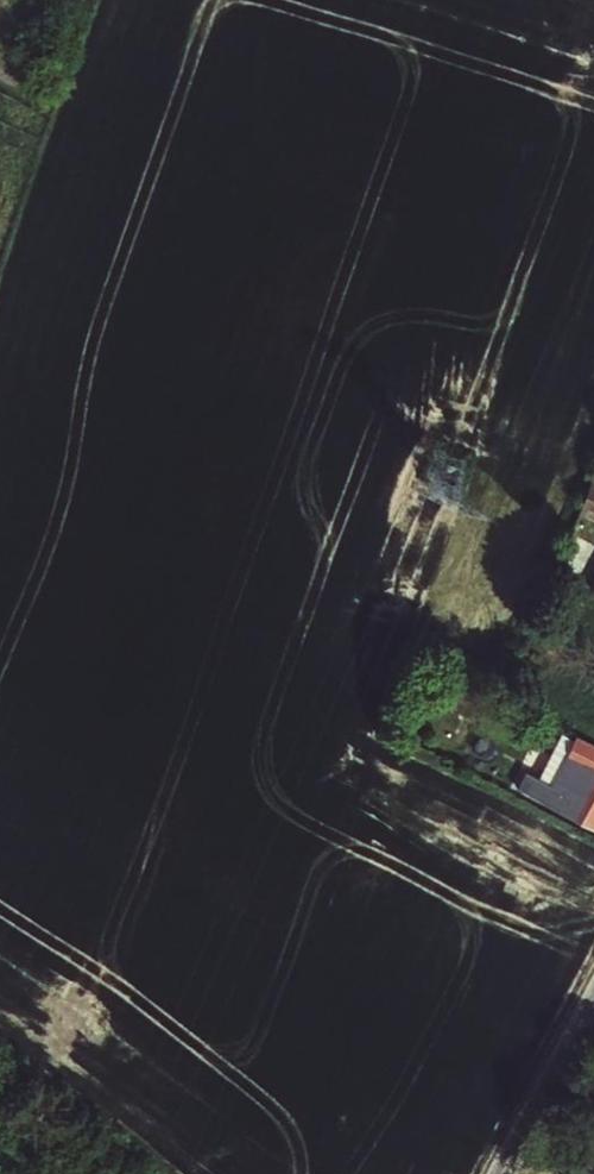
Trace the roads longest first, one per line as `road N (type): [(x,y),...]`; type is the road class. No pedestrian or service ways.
road 1 (residential): [(516,1173),(593,1031)]

